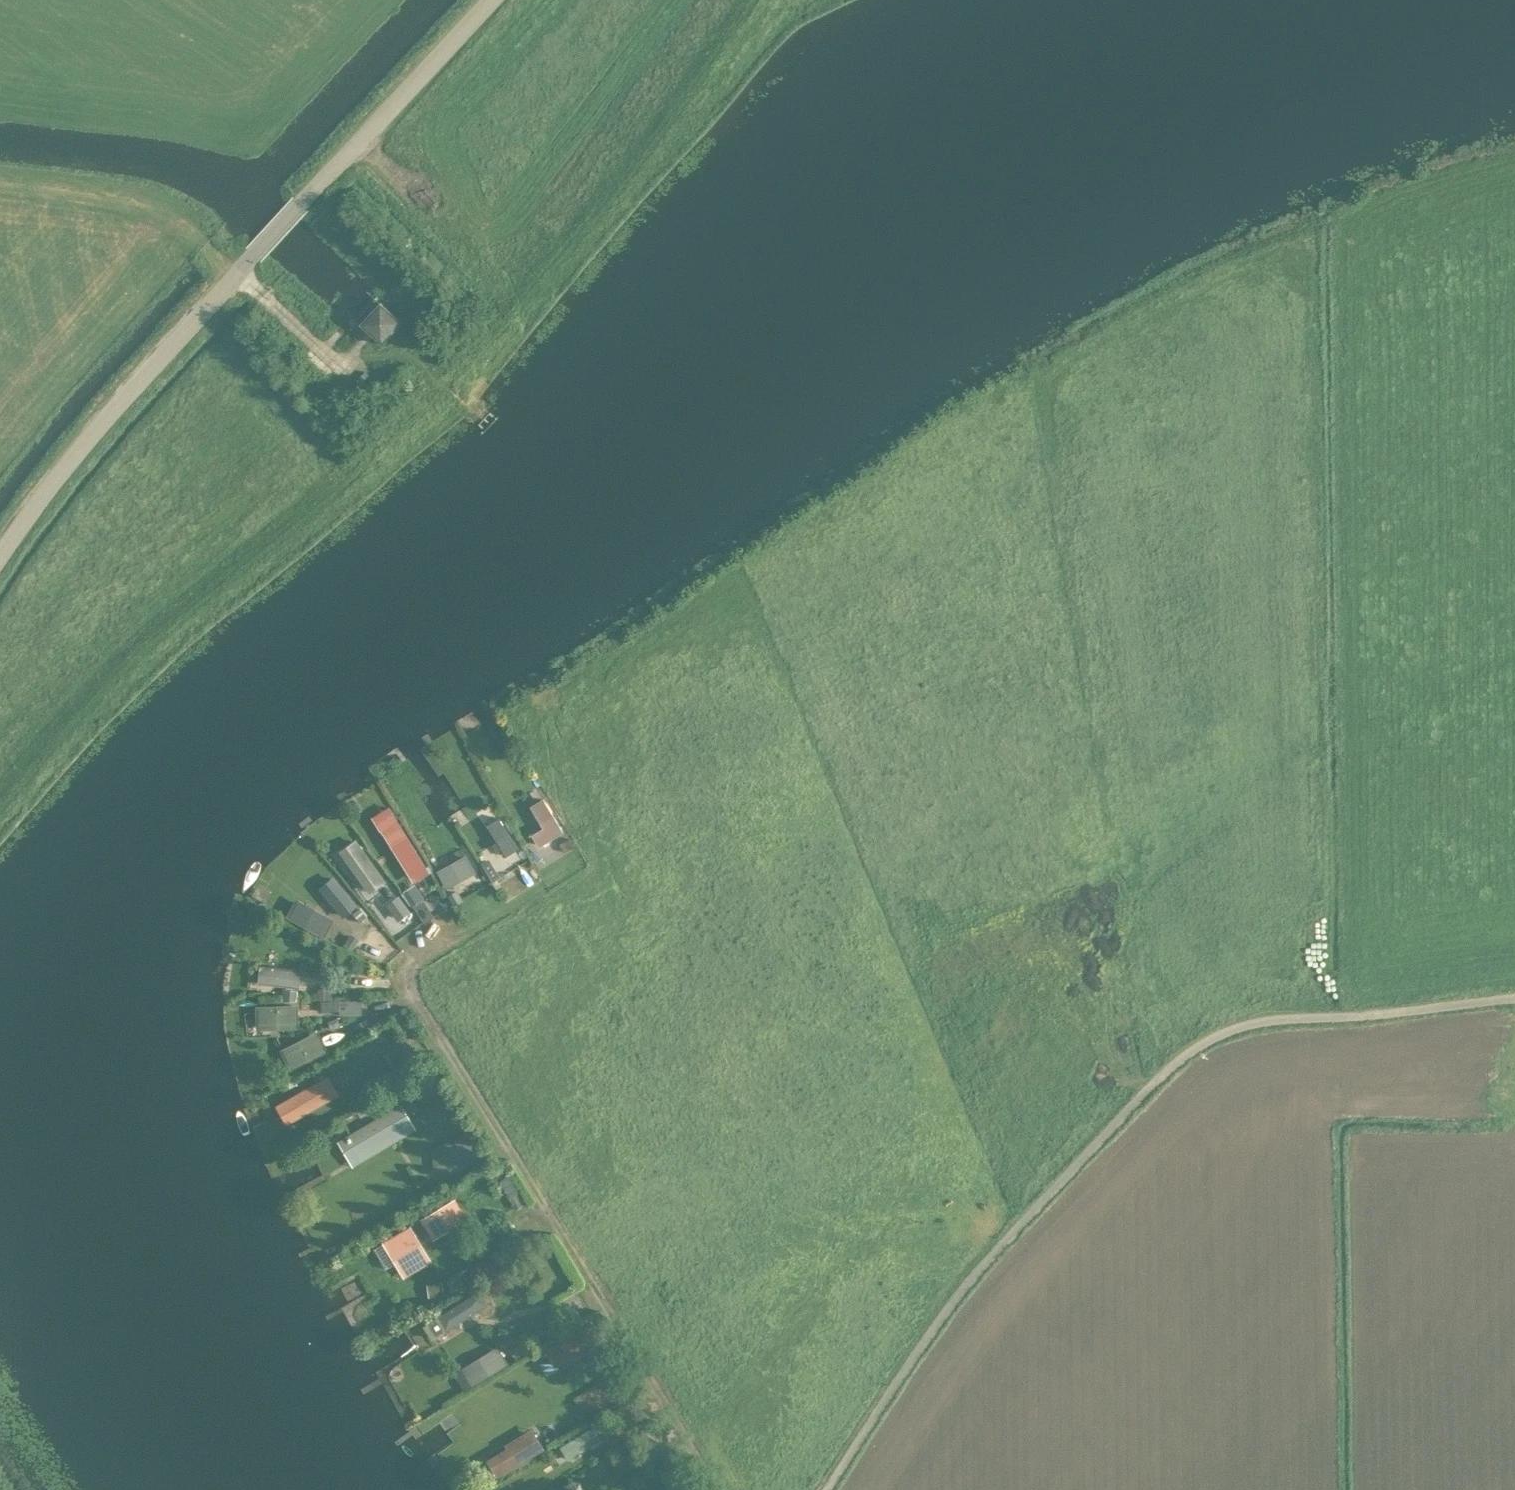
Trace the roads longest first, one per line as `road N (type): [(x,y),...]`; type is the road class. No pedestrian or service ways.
road 1 (unclassified): [(822,1489),(976,1264),(1185,1046),(1237,1019),(1266,1014),(1514,992)]
road 2 (track): [(712,1489),(403,964),(544,879)]
road 3 (unclassified): [(0,548),(155,356),(487,0)]

